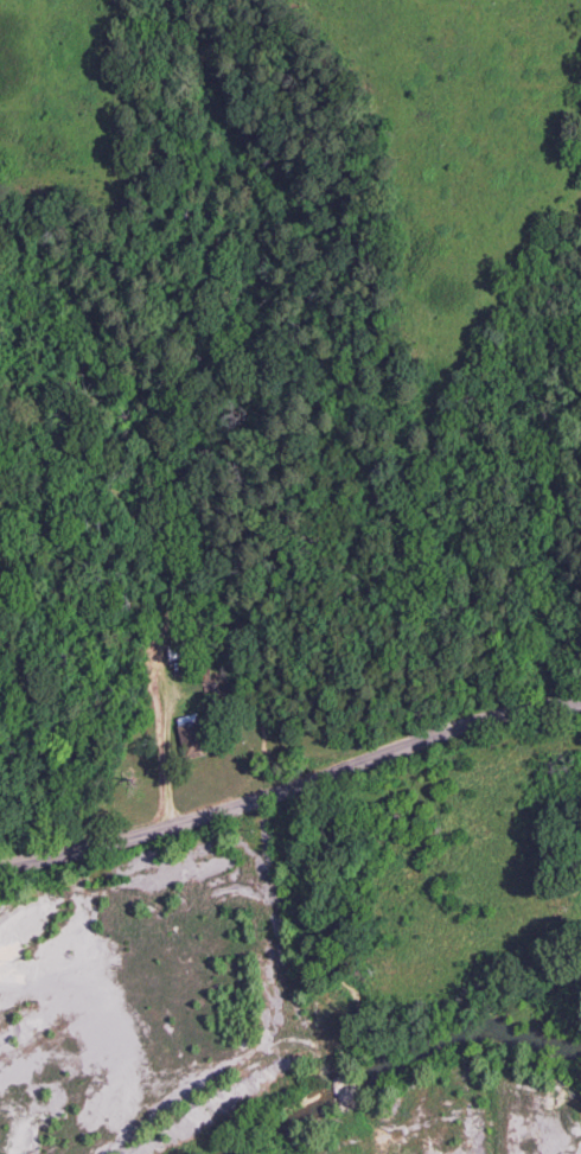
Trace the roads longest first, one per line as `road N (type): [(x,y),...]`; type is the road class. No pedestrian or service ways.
road 1 (residential): [(0,869),(168,824),(480,720),(550,702),(580,704)]

